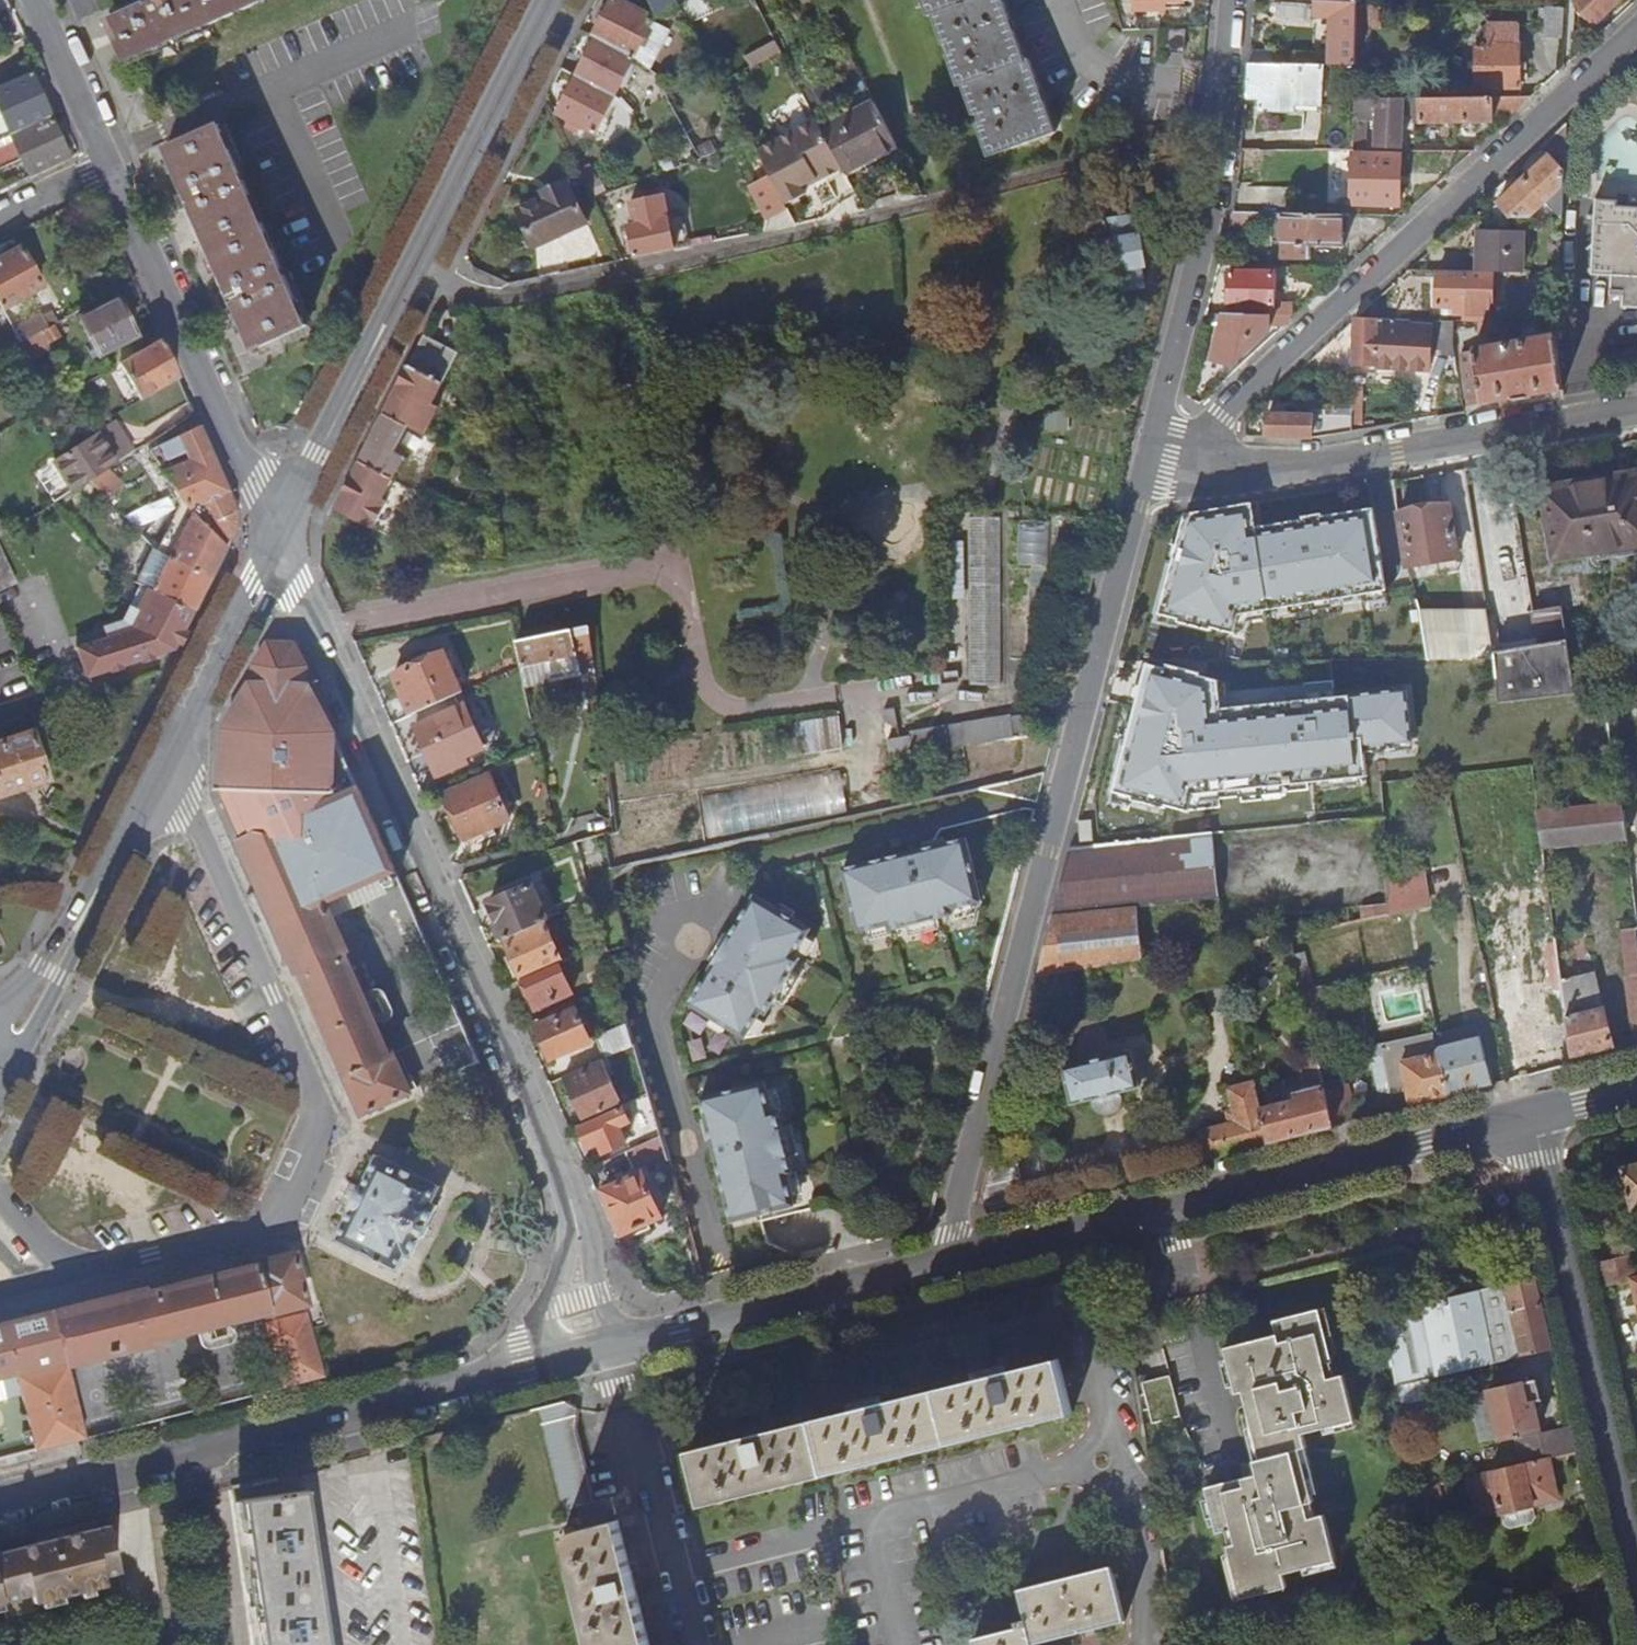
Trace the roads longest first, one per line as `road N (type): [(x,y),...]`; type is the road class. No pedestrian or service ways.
road 1 (residential): [(947,1261),(1150,452)]
road 2 (tertiary): [(272,534),(568,1191)]
road 3 (residential): [(1636,31),(1221,415),(1150,452)]
road 4 (tertiary): [(1532,1116),(947,1261)]
road 5 (tertiary): [(272,534),(417,269),(545,0)]
road 6 (tertiary): [(5,1051),(164,762),(272,534)]
road 7 (tertiary): [(551,1358),(0,1501)]
road 8 (residential): [(1636,412),(1241,472),(1167,470),(1150,452)]
road 9 (residential): [(1532,1116),(1636,1571)]
road 10 (residential): [(1150,452),(1216,192),(1232,0)]
road 11 (residential): [(109,168),(272,534)]
road 12 (tertiary): [(947,1261),(624,1340)]
road 13 (residential): [(35,0),(109,168)]
road 14 (tertiary): [(568,1191),(561,1265),(543,1320),(551,1358)]
road 15 (tertiary): [(624,1340),(599,1293),(581,1199),(568,1191)]

